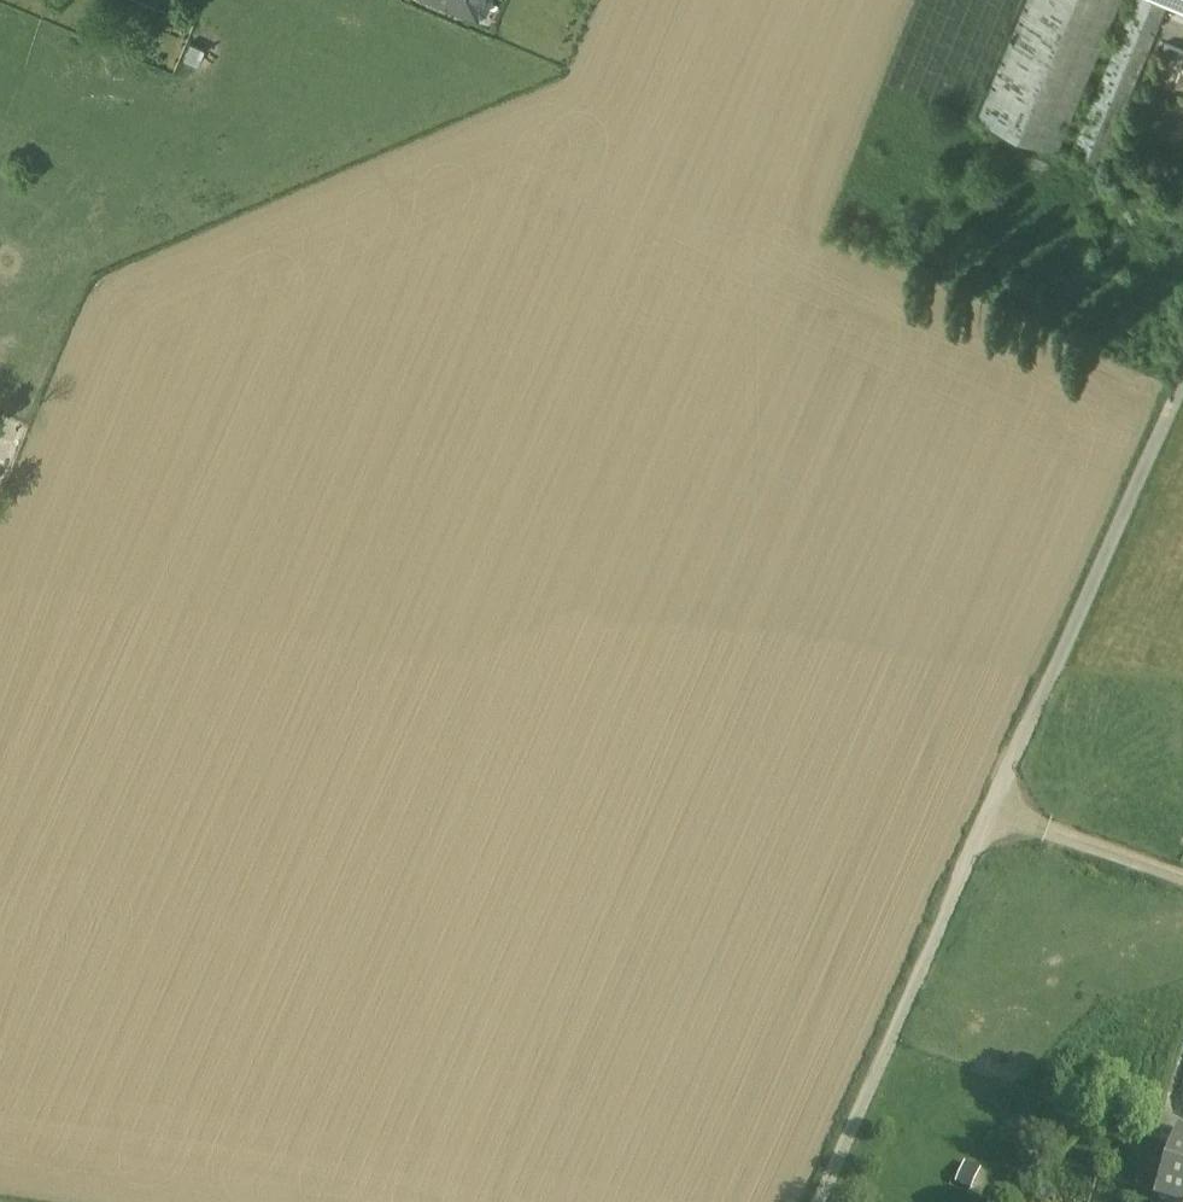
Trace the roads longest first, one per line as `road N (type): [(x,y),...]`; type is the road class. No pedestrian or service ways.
road 1 (residential): [(1182,386),(822,1201)]

